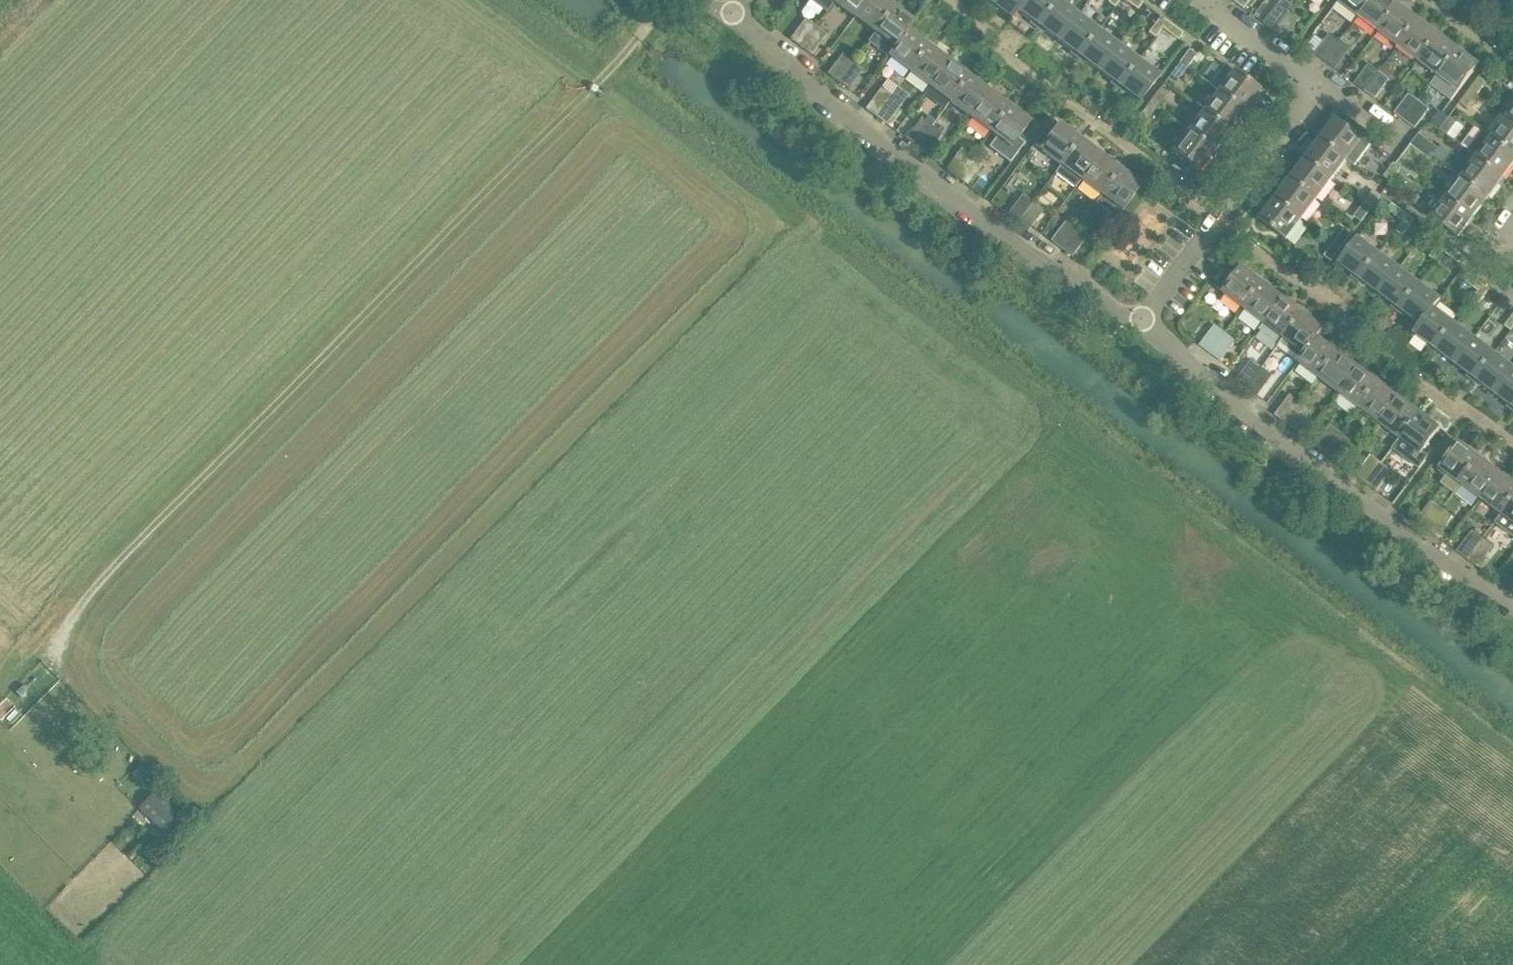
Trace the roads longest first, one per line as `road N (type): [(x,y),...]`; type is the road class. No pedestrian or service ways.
road 1 (track): [(49,678),(62,628),(82,599),(636,38)]
road 2 (residential): [(733,12),(774,60),(1039,277),(1149,320)]
road 3 (residential): [(1149,320),(1267,435),(1512,610)]
road 4 (residential): [(1149,320),(1315,87),(1198,0)]

